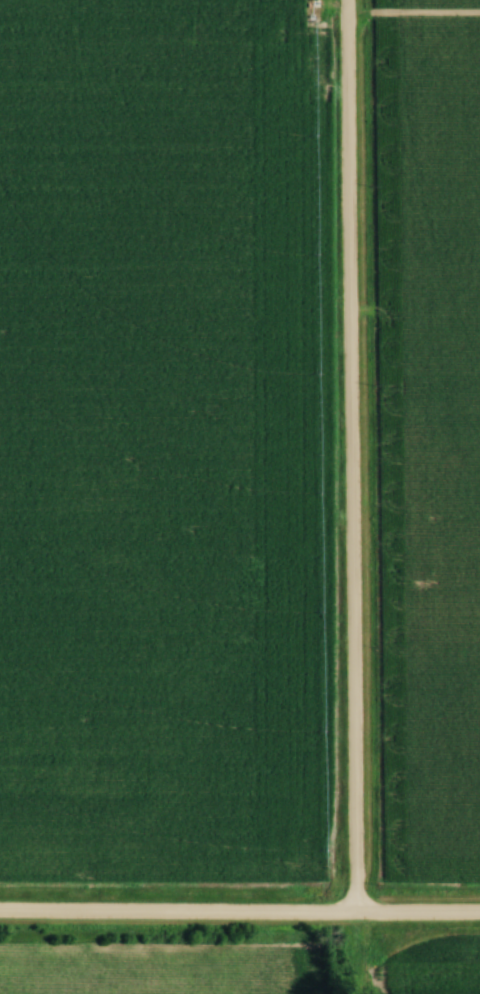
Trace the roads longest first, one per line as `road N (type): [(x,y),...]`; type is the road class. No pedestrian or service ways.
road 1 (residential): [(342,0),(350,913)]
road 2 (residential): [(0,911),(479,913)]

